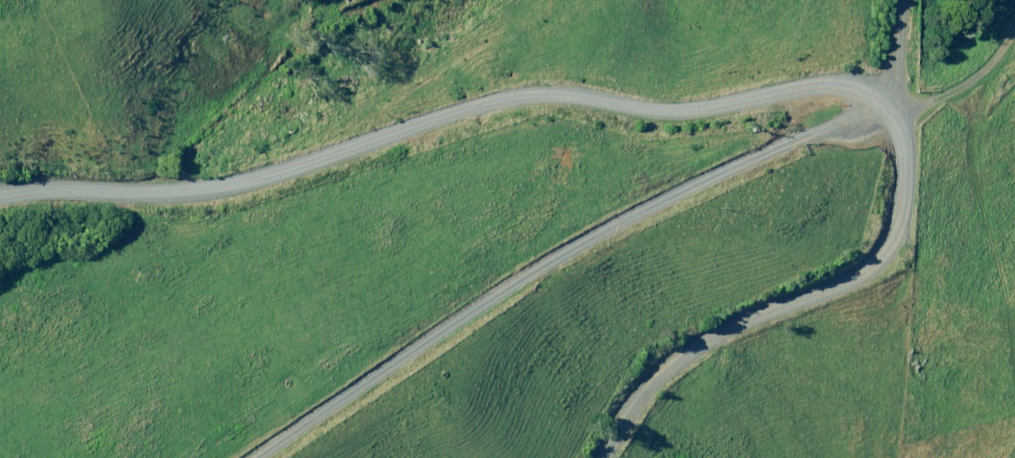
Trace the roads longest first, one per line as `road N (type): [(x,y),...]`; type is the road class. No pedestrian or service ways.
road 1 (unclassified): [(0,193),(122,174),(229,170),(390,117),(545,90),(633,109),(734,111),(806,88),(854,88),(909,139)]
road 2 (track): [(884,116),(741,186),(291,457)]
road 3 (unclassified): [(909,139),(907,246),(850,295),(710,342),(652,410),(625,457)]
road 4 (unclassified): [(914,0),(909,139)]

